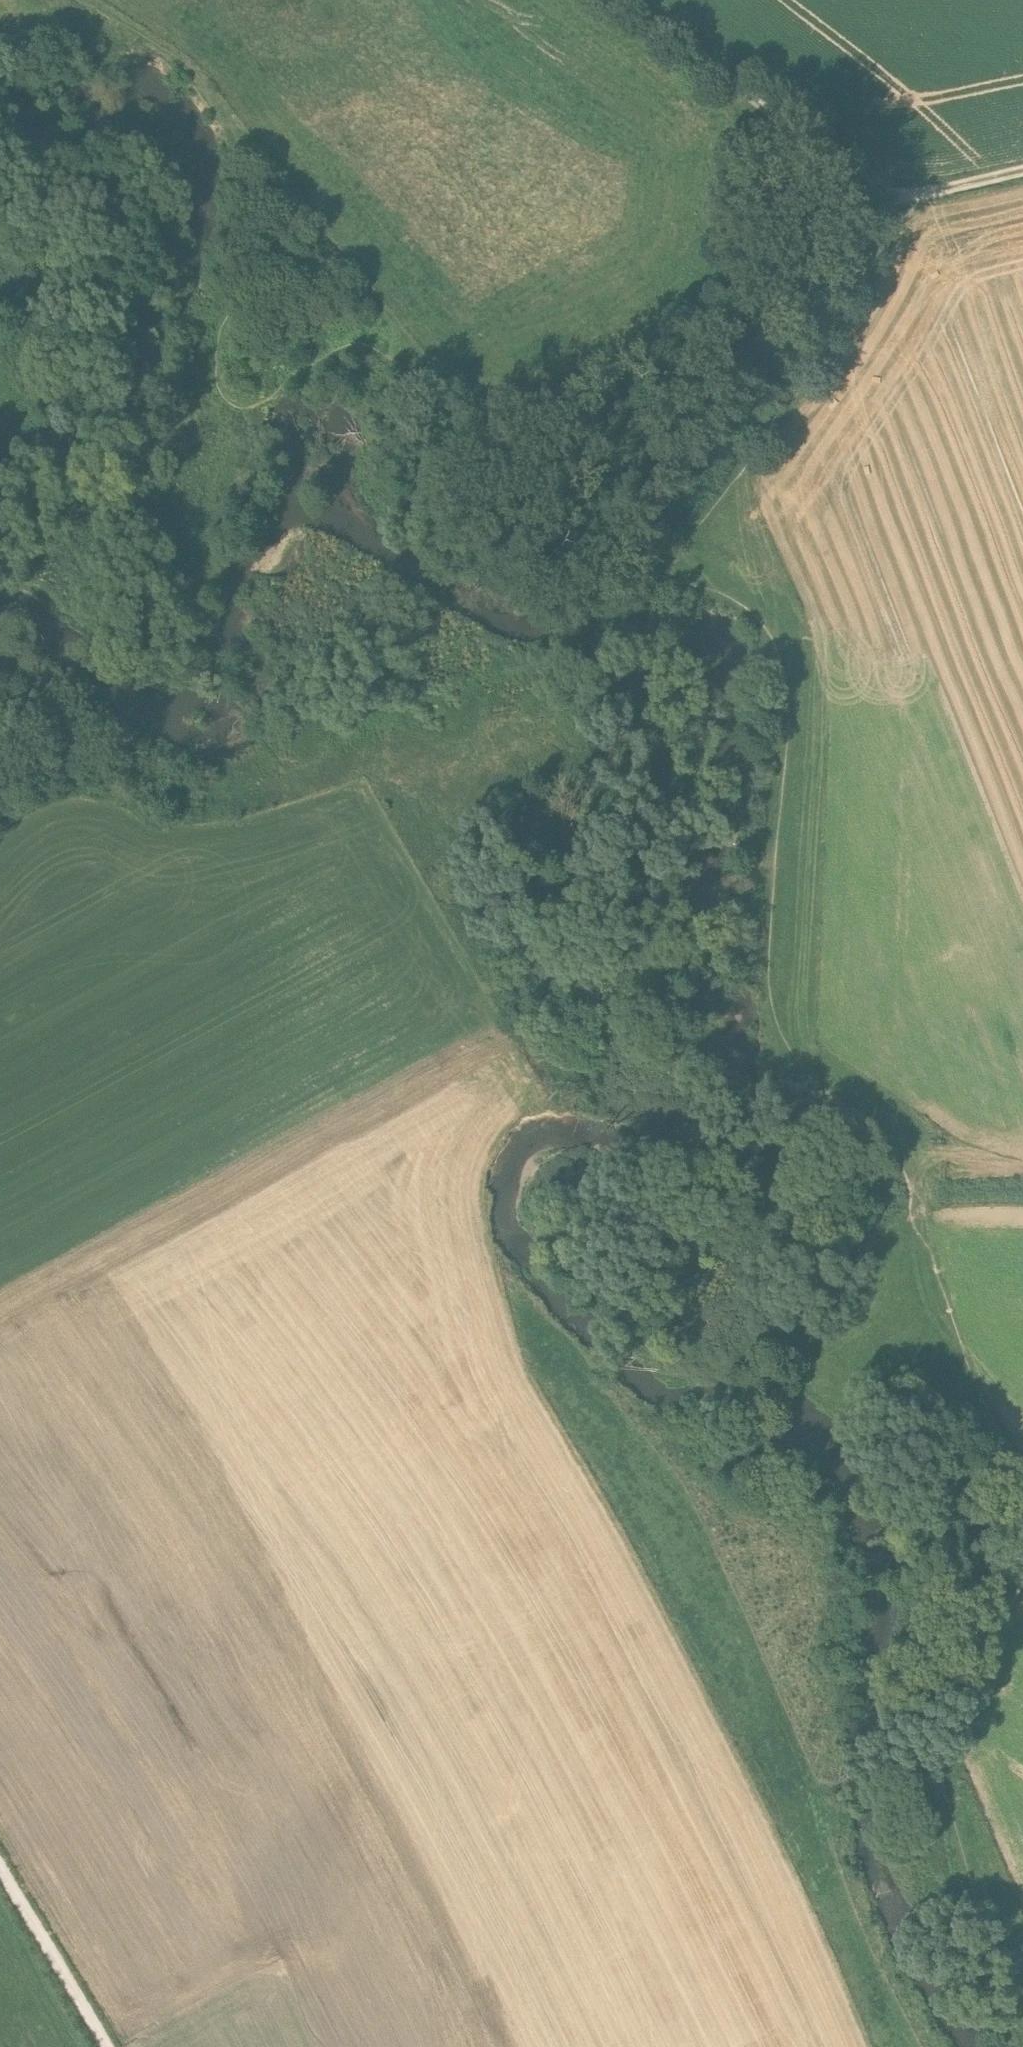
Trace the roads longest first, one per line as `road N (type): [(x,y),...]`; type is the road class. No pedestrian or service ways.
road 1 (track): [(107,2046),(0,1870)]
road 2 (track): [(890,192),(857,177),(755,100)]
road 3 (track): [(755,100),(629,0)]
road 4 (track): [(1022,169),(890,192)]

